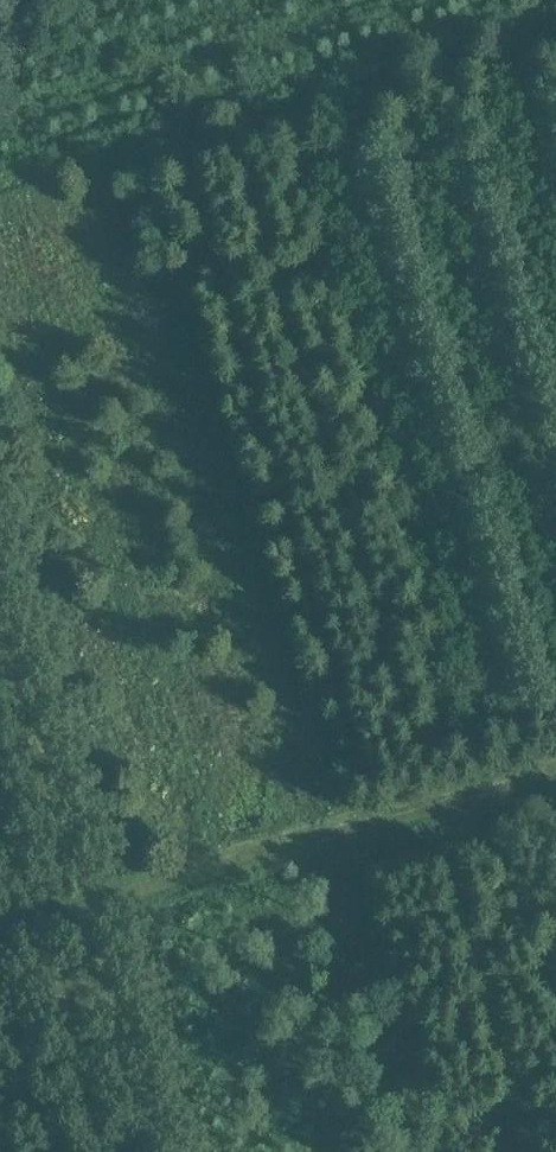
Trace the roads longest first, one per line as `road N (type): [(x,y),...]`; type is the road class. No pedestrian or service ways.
road 1 (track): [(0,932),(555,770)]

